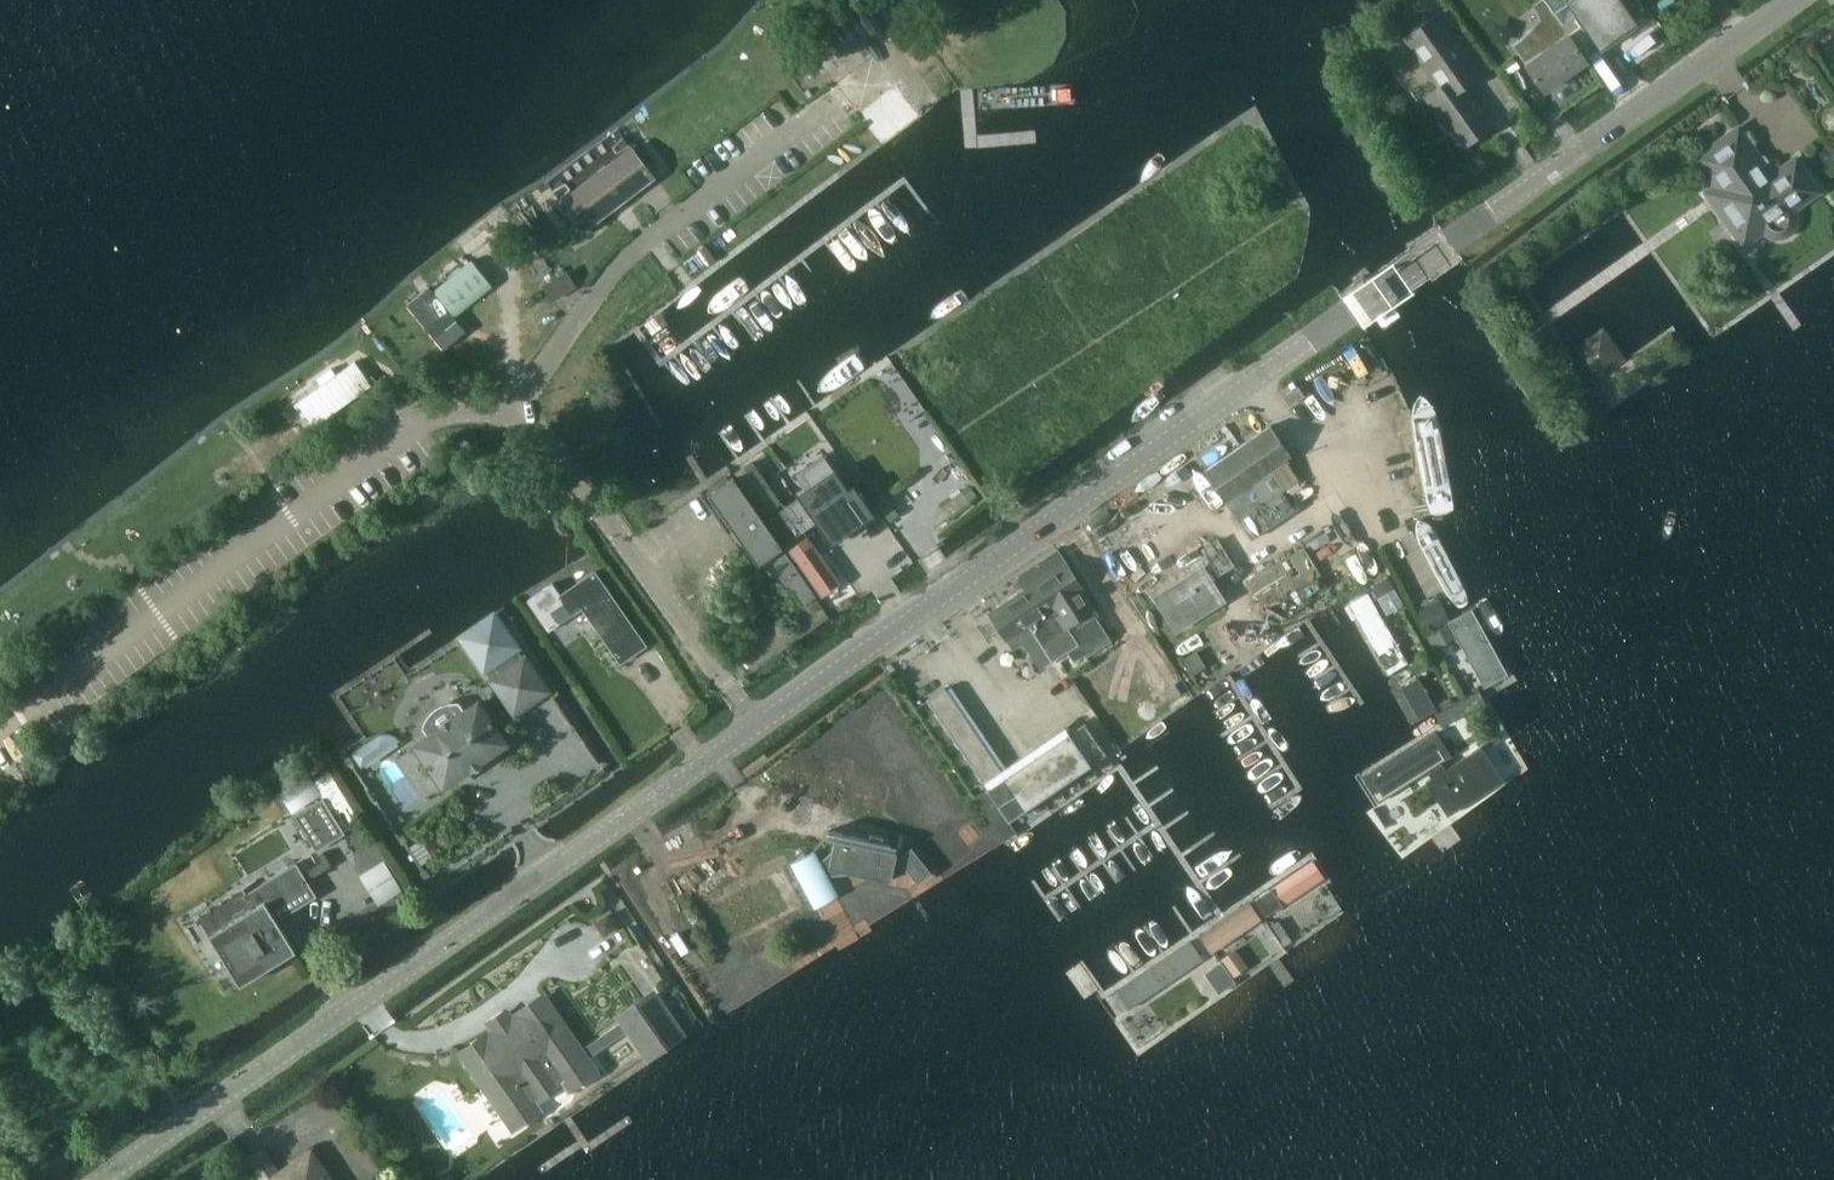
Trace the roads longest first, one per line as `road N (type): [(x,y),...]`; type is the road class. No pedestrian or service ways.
road 1 (residential): [(99,1179),(1793,0)]

